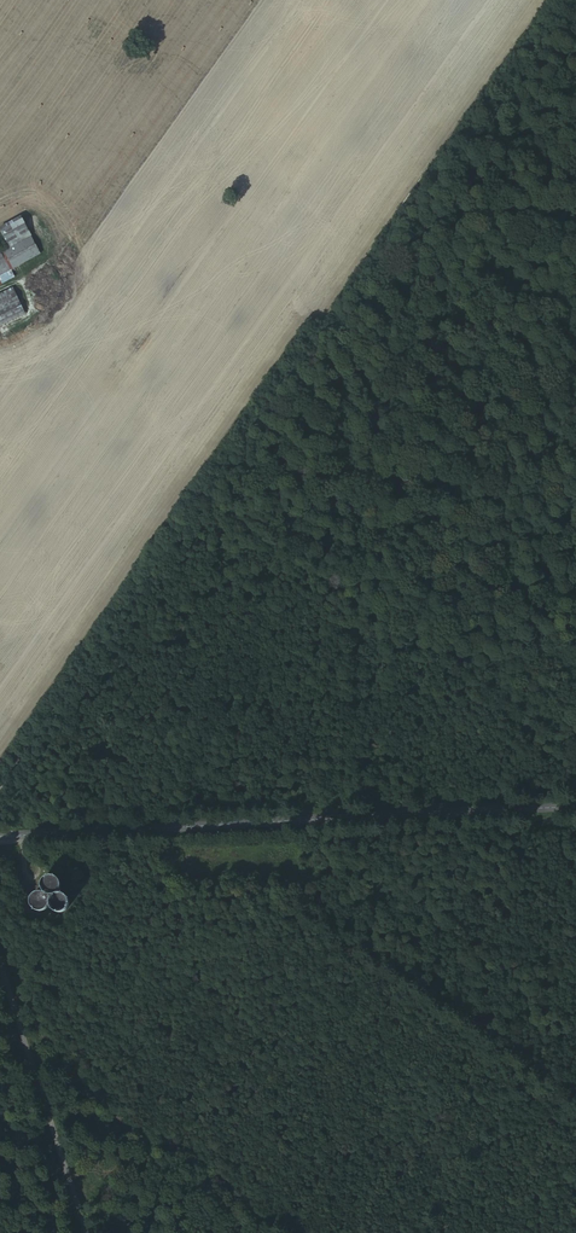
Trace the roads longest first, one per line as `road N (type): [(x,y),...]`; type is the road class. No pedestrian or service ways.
road 1 (track): [(550,0),(0,785)]
road 2 (tertiary): [(575,804),(0,834)]
road 3 (unclassified): [(91,1232),(0,965)]

